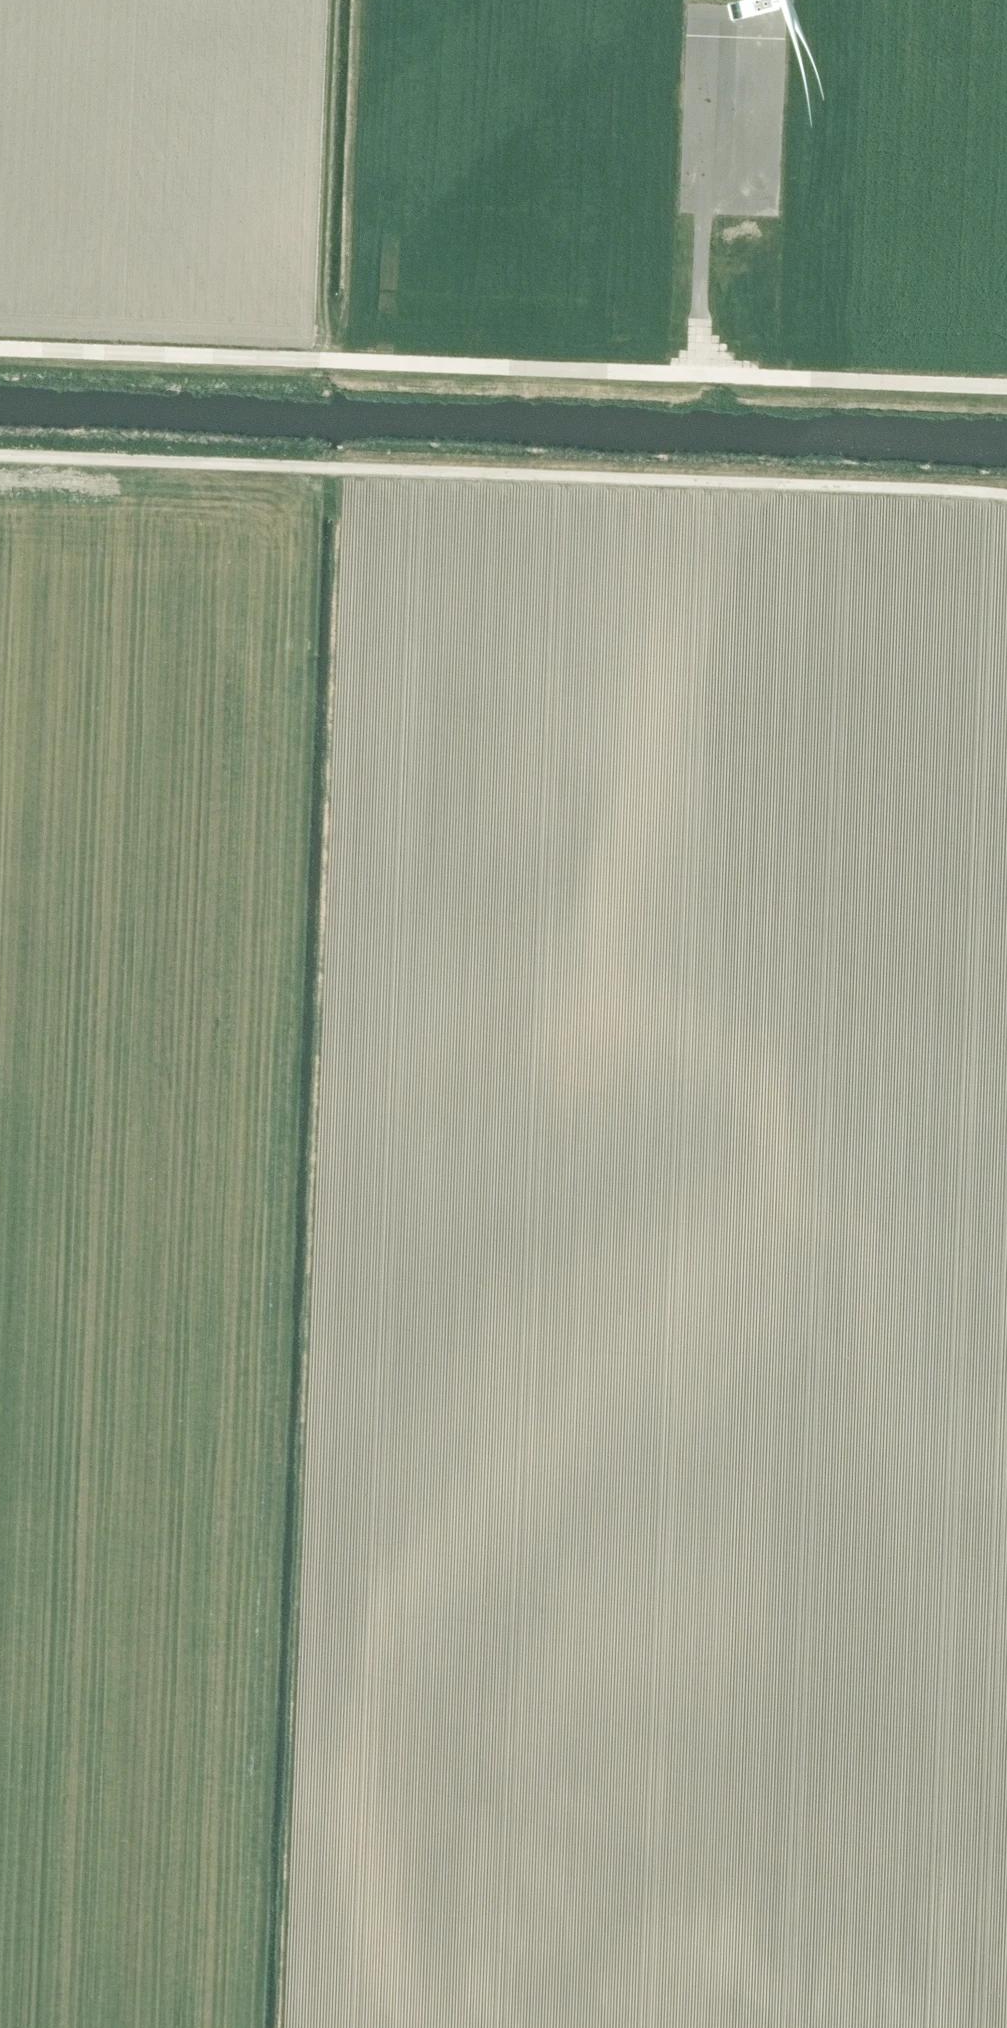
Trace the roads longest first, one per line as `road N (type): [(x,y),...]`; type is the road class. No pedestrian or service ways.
road 1 (unclassified): [(0,457),(1006,495)]

